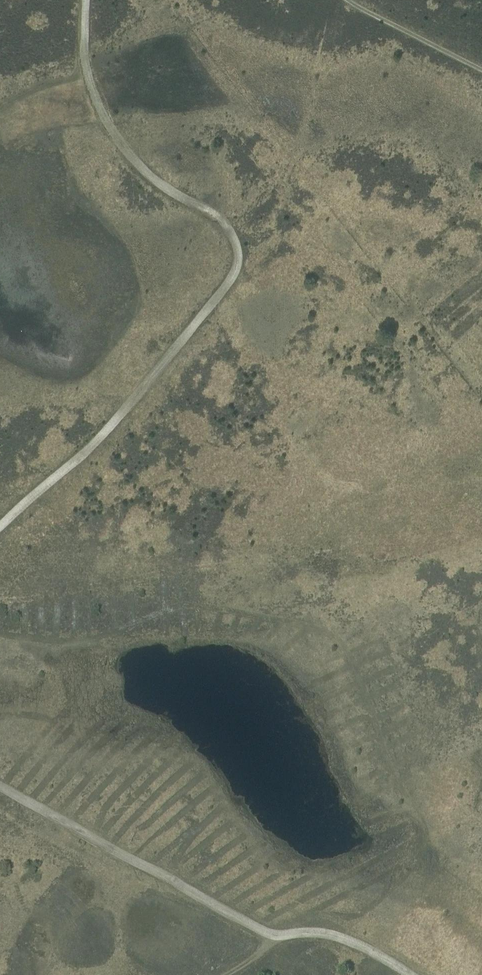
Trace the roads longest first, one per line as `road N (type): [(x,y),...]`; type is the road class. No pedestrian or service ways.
road 1 (track): [(0,525),(113,426),(239,266),(237,240),(146,175),(110,127),(84,69),(87,0)]
road 2 (track): [(416,974),(341,936),(274,936),(0,782)]
road 3 (track): [(332,0),(481,76)]

